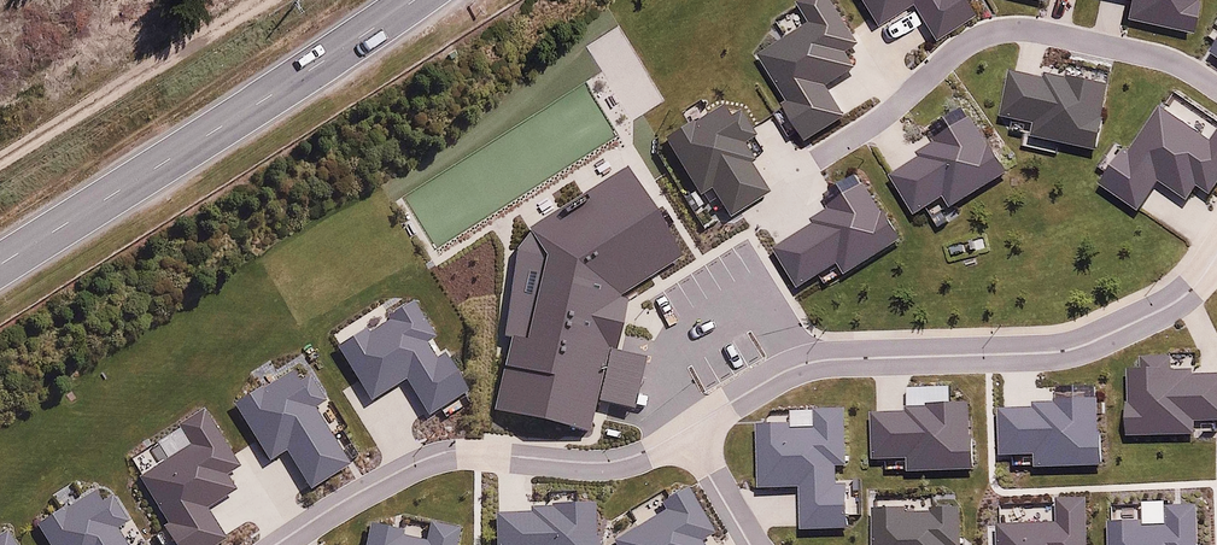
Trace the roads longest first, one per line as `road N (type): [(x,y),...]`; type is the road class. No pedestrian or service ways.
road 1 (trunk): [(0,279),(432,0)]
road 2 (residential): [(765,382),(822,359),(1066,350),(1177,301),(1216,254)]
road 3 (residential): [(813,159),(992,32),(1067,35),(1142,56),(1216,92)]
road 4 (residential): [(685,430),(612,462),(443,452),(276,544)]
road 5 (residential): [(685,430),(752,544)]

